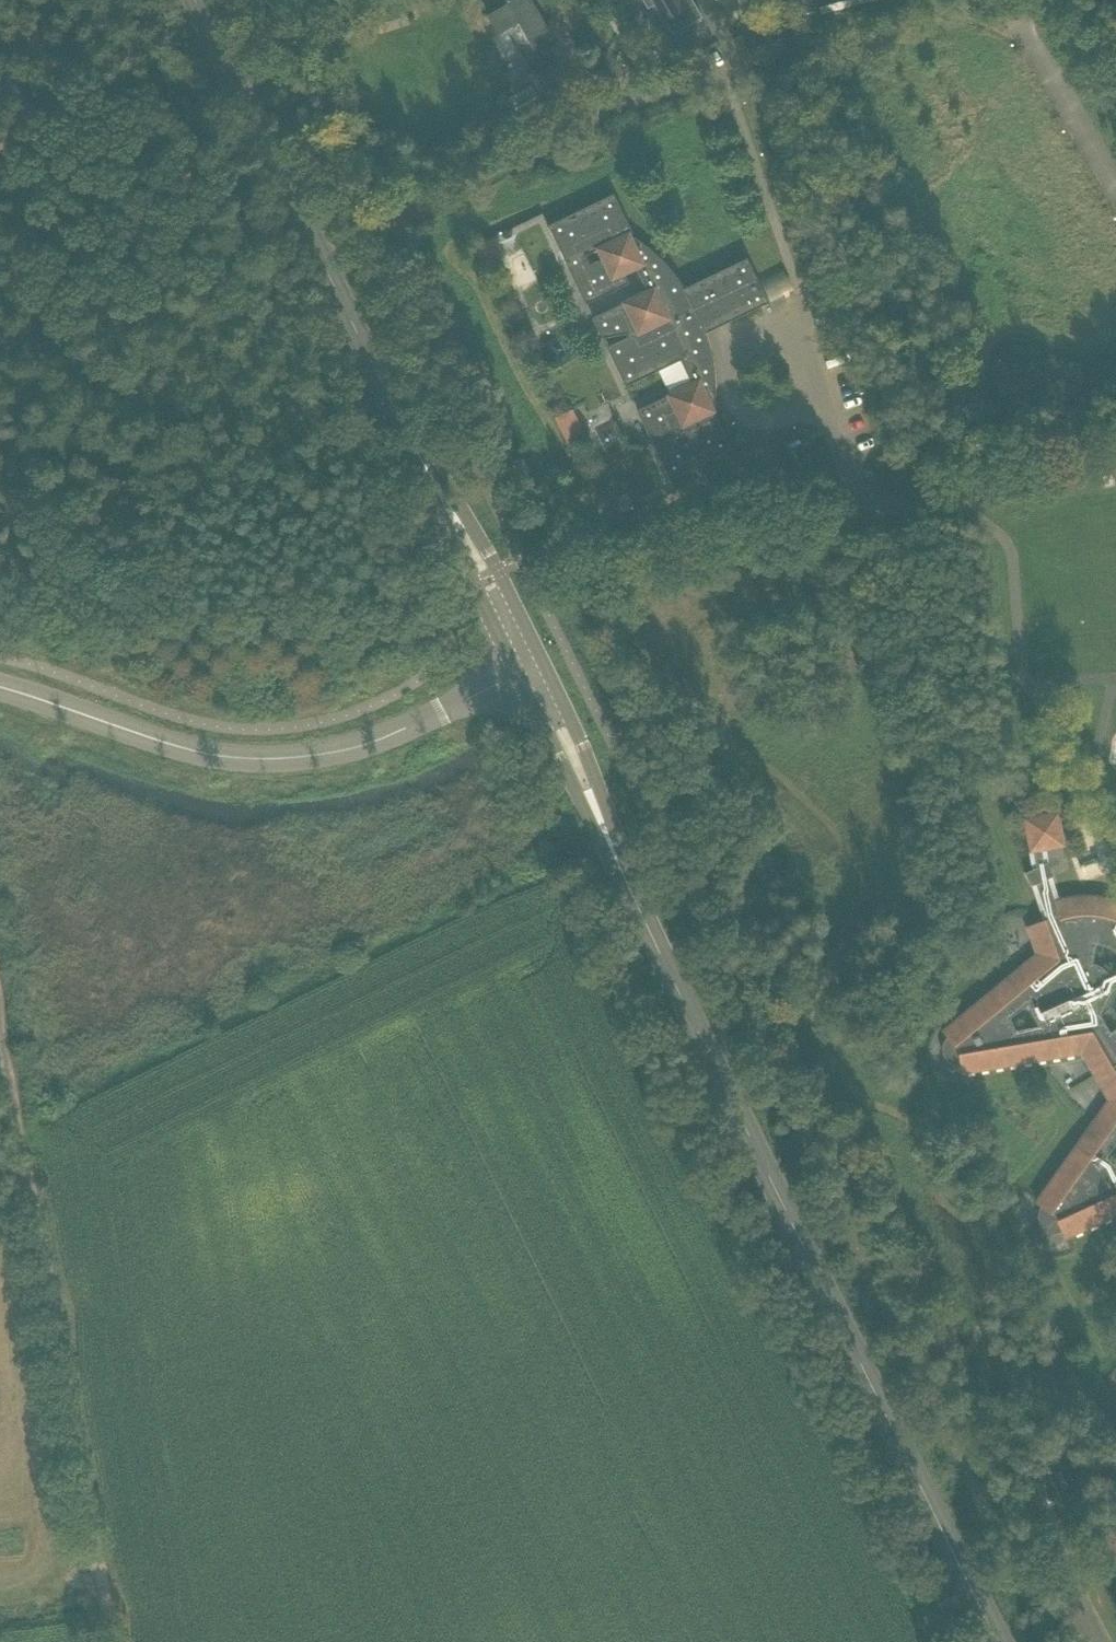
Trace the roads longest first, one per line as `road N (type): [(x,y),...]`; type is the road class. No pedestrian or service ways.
road 1 (tertiary): [(999,1641),(603,828)]
road 2 (track): [(0,1031),(113,1641)]
road 3 (unclassified): [(519,677),(337,754),(271,760),(180,750),(0,686)]
road 4 (residential): [(324,264),(547,135),(726,79)]
road 5 (tertiary): [(324,264),(196,0)]
road 6 (tertiary): [(437,491),(324,264)]
road 7 (tertiary): [(543,665),(478,533),(437,491)]
road 8 (tertiary): [(437,491),(519,677)]
road 9 (tertiary): [(603,828),(583,745),(543,665)]
road 10 (tertiary): [(519,677),(603,828)]

